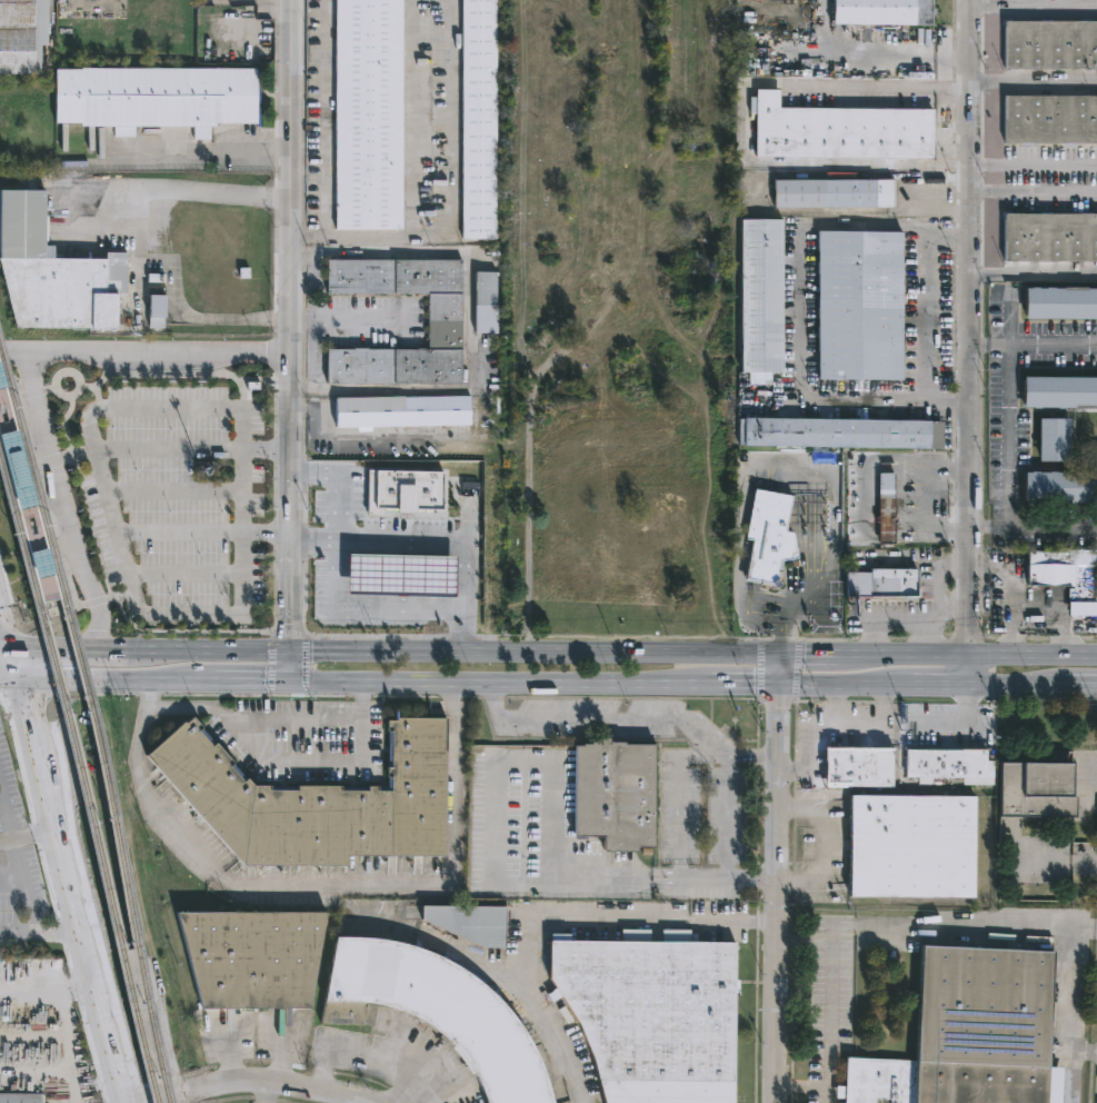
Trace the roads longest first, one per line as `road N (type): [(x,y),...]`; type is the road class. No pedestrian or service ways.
road 1 (secondary): [(287,686),(1096,689)]
road 2 (secondary): [(1096,656),(287,654)]
road 3 (residential): [(966,689),(970,0)]
road 4 (residential): [(776,1102),(781,656)]
road 5 (residential): [(291,0),(286,352)]
road 6 (residential): [(286,352),(287,654)]
road 7 (tertiary): [(130,1102),(56,832)]
road 8 (residential): [(378,1102),(240,1077),(144,1102)]
road 9 (tertiary): [(56,832),(13,683)]
road 10 (secondary): [(287,654),(144,653)]
road 11 (secondary): [(13,683),(150,685)]

